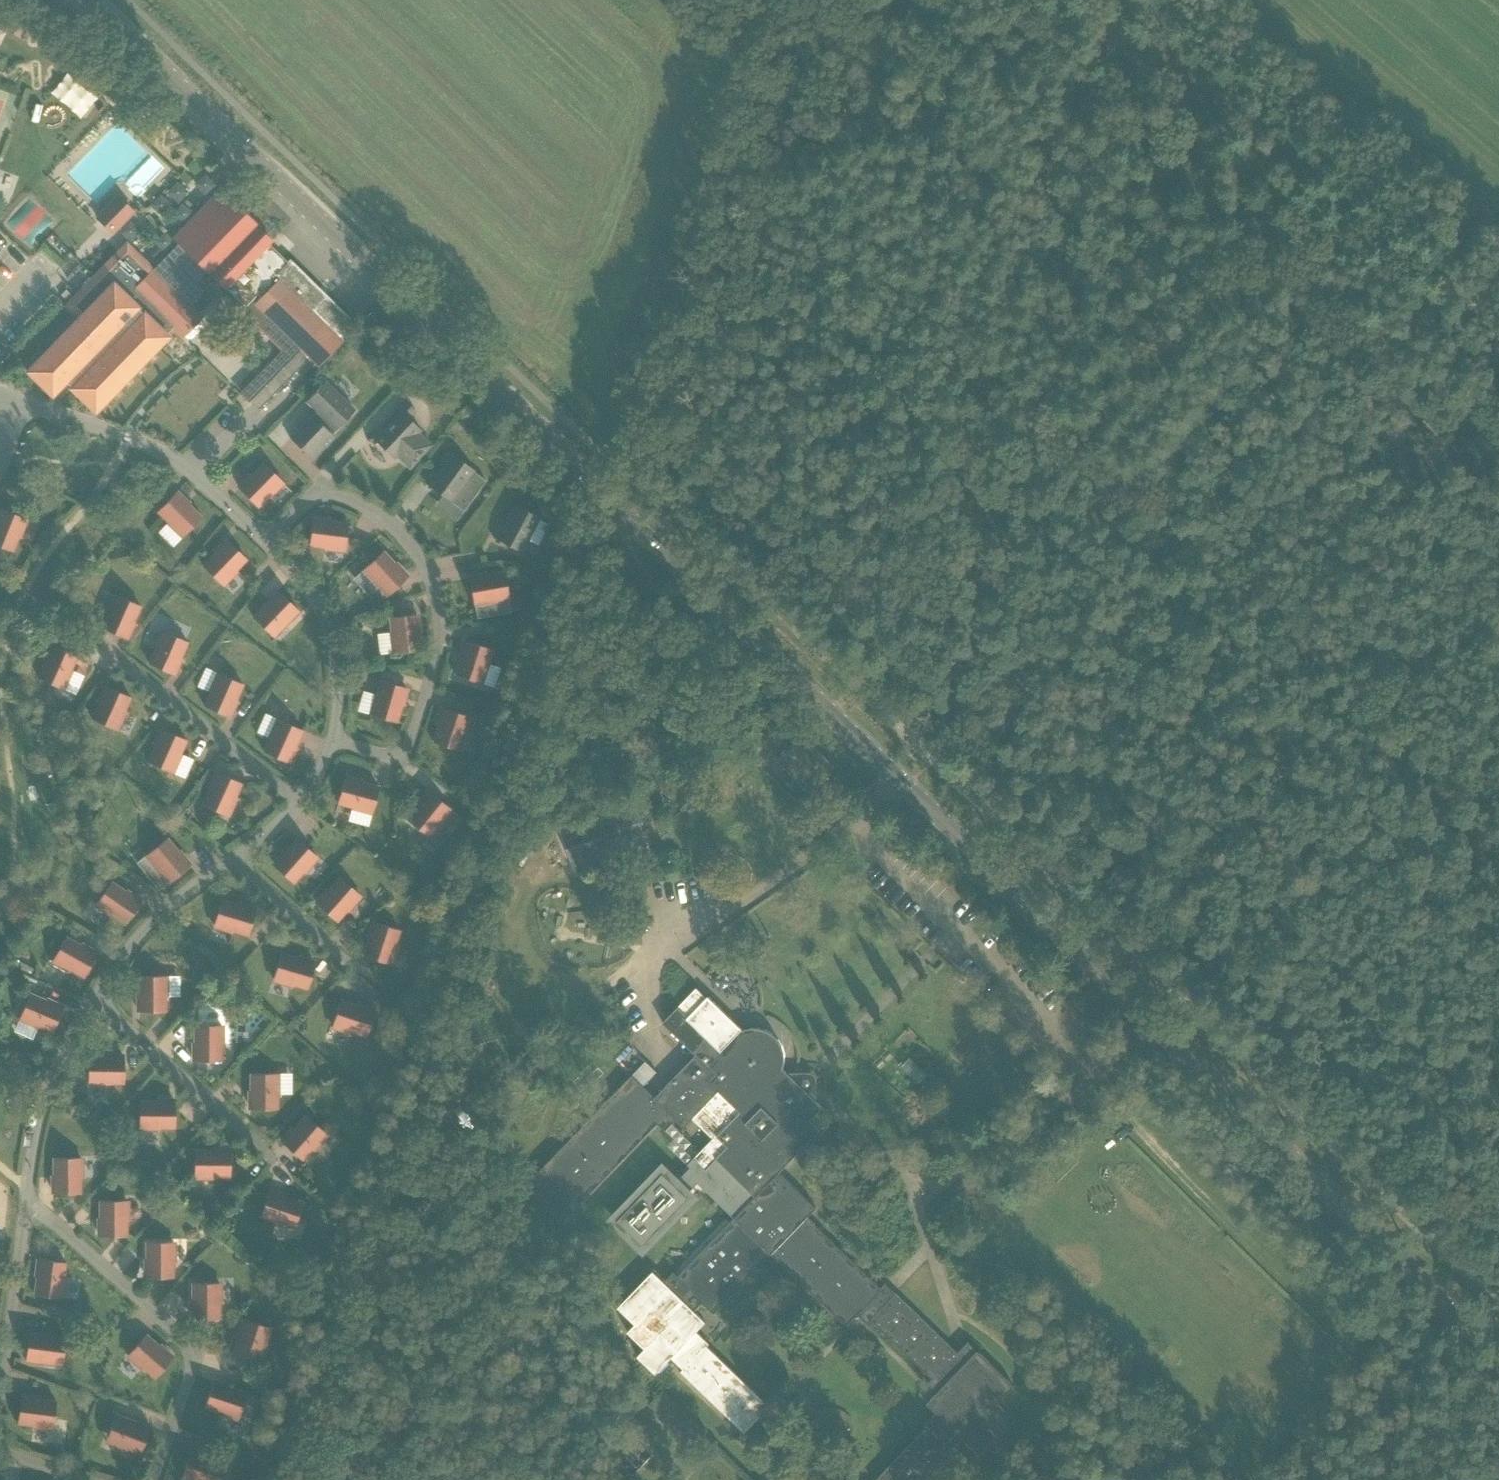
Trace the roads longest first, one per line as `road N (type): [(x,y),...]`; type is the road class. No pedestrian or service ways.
road 1 (tertiary): [(1498,1341),(86,0)]

